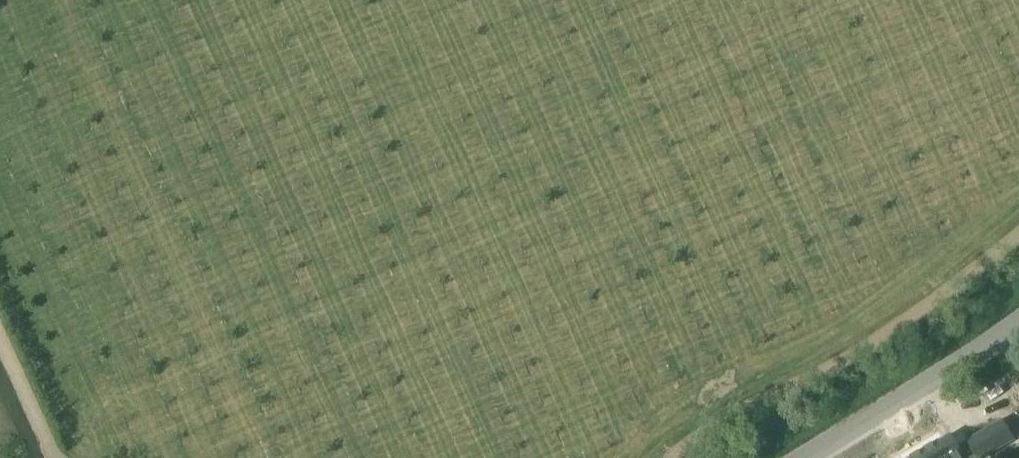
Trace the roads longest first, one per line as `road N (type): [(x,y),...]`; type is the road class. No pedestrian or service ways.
road 1 (unclassified): [(1018,328),(813,457)]

